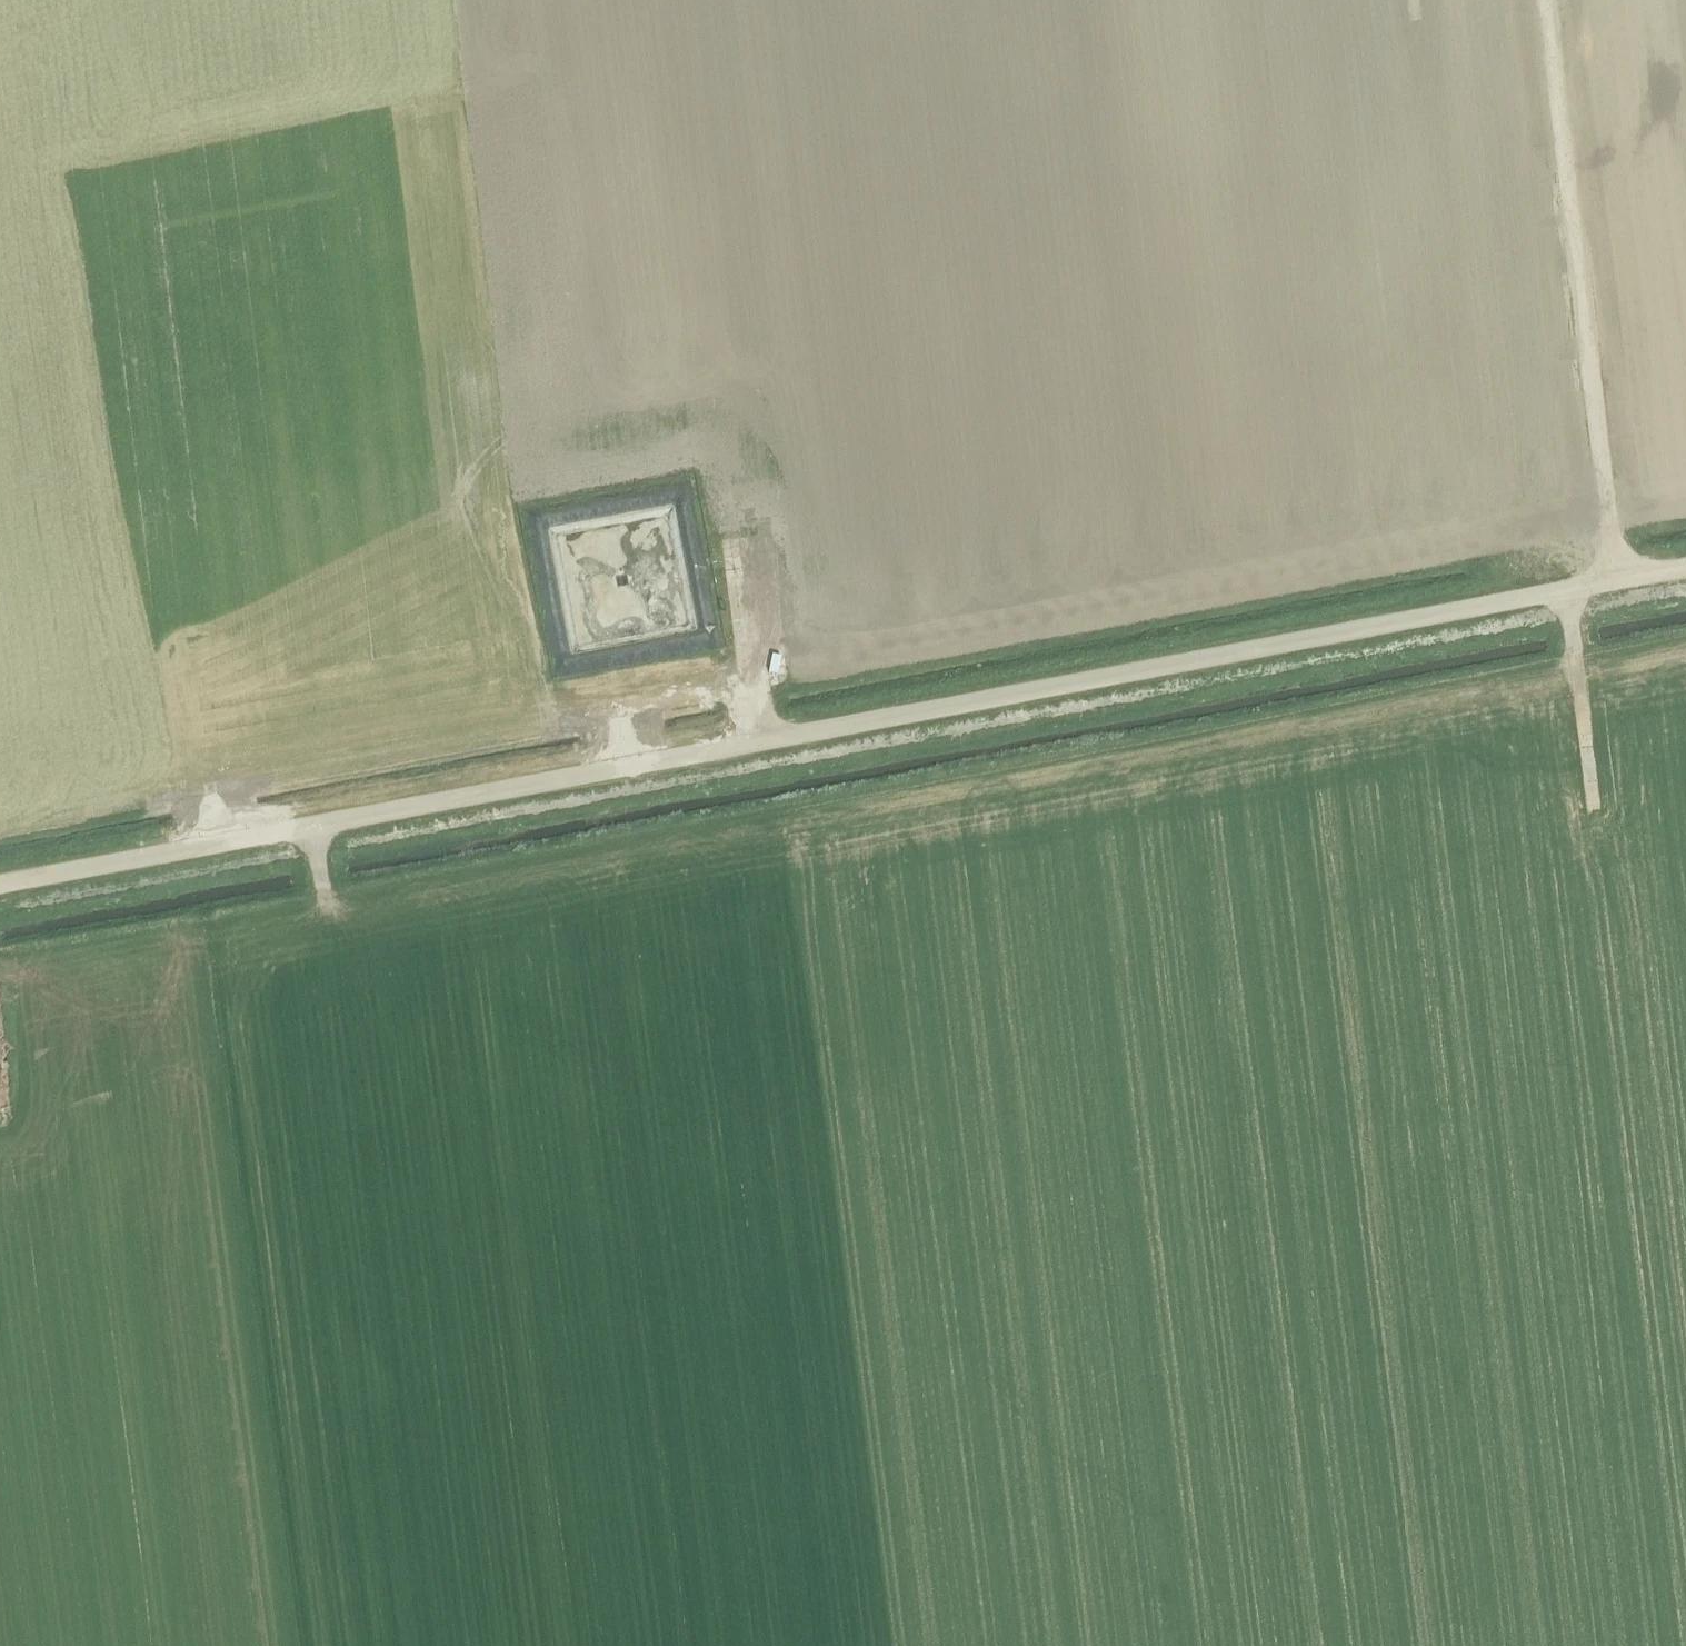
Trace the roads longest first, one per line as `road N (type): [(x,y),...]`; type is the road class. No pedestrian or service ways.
road 1 (unclassified): [(0,889),(1685,572)]

